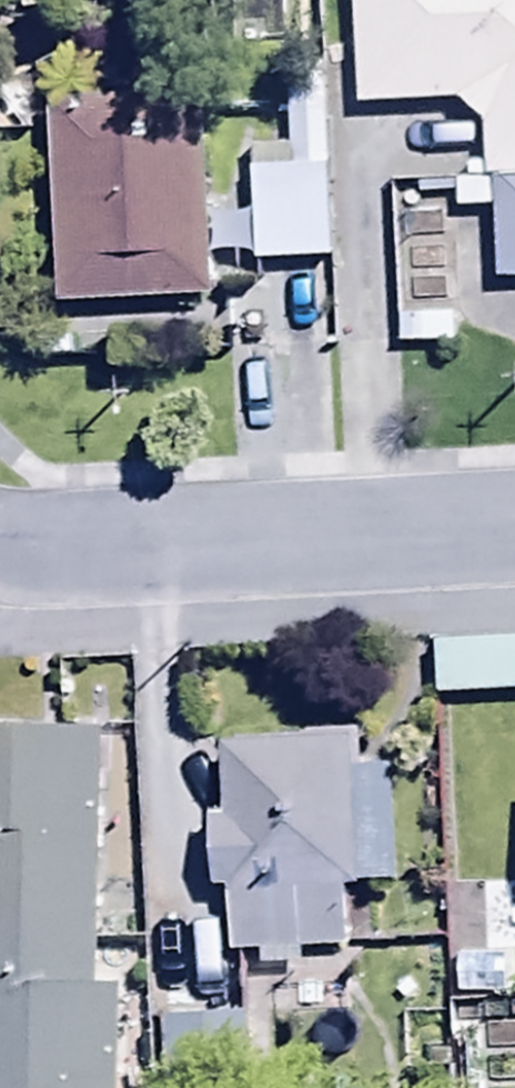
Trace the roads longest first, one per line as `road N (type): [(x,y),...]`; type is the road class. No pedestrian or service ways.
road 1 (residential): [(0,547),(514,524)]

